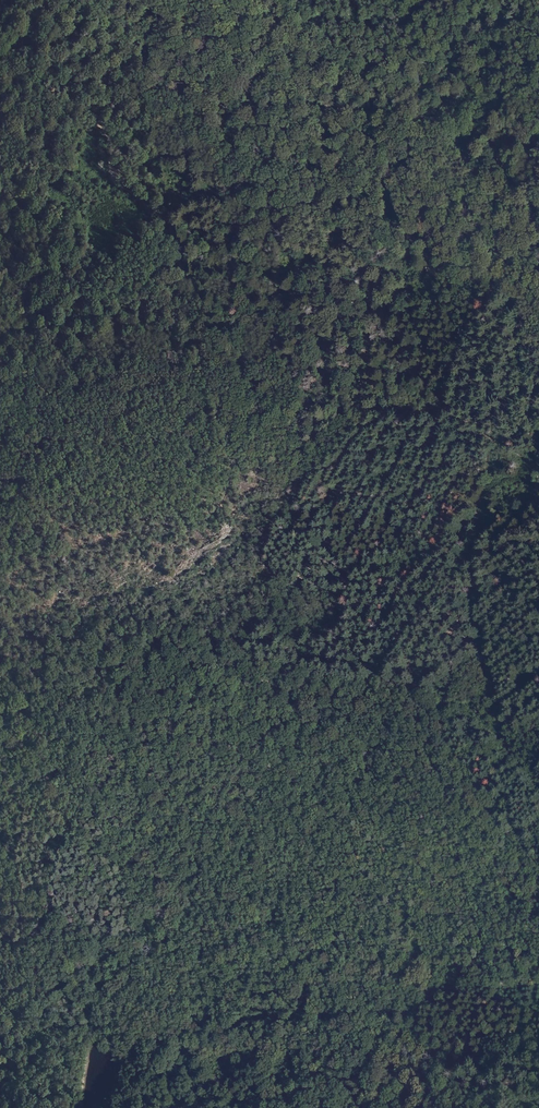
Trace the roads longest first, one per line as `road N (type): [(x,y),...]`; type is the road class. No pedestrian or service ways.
road 1 (track): [(460,1107),(451,1077),(414,1031),(195,849),(166,828),(0,765)]

